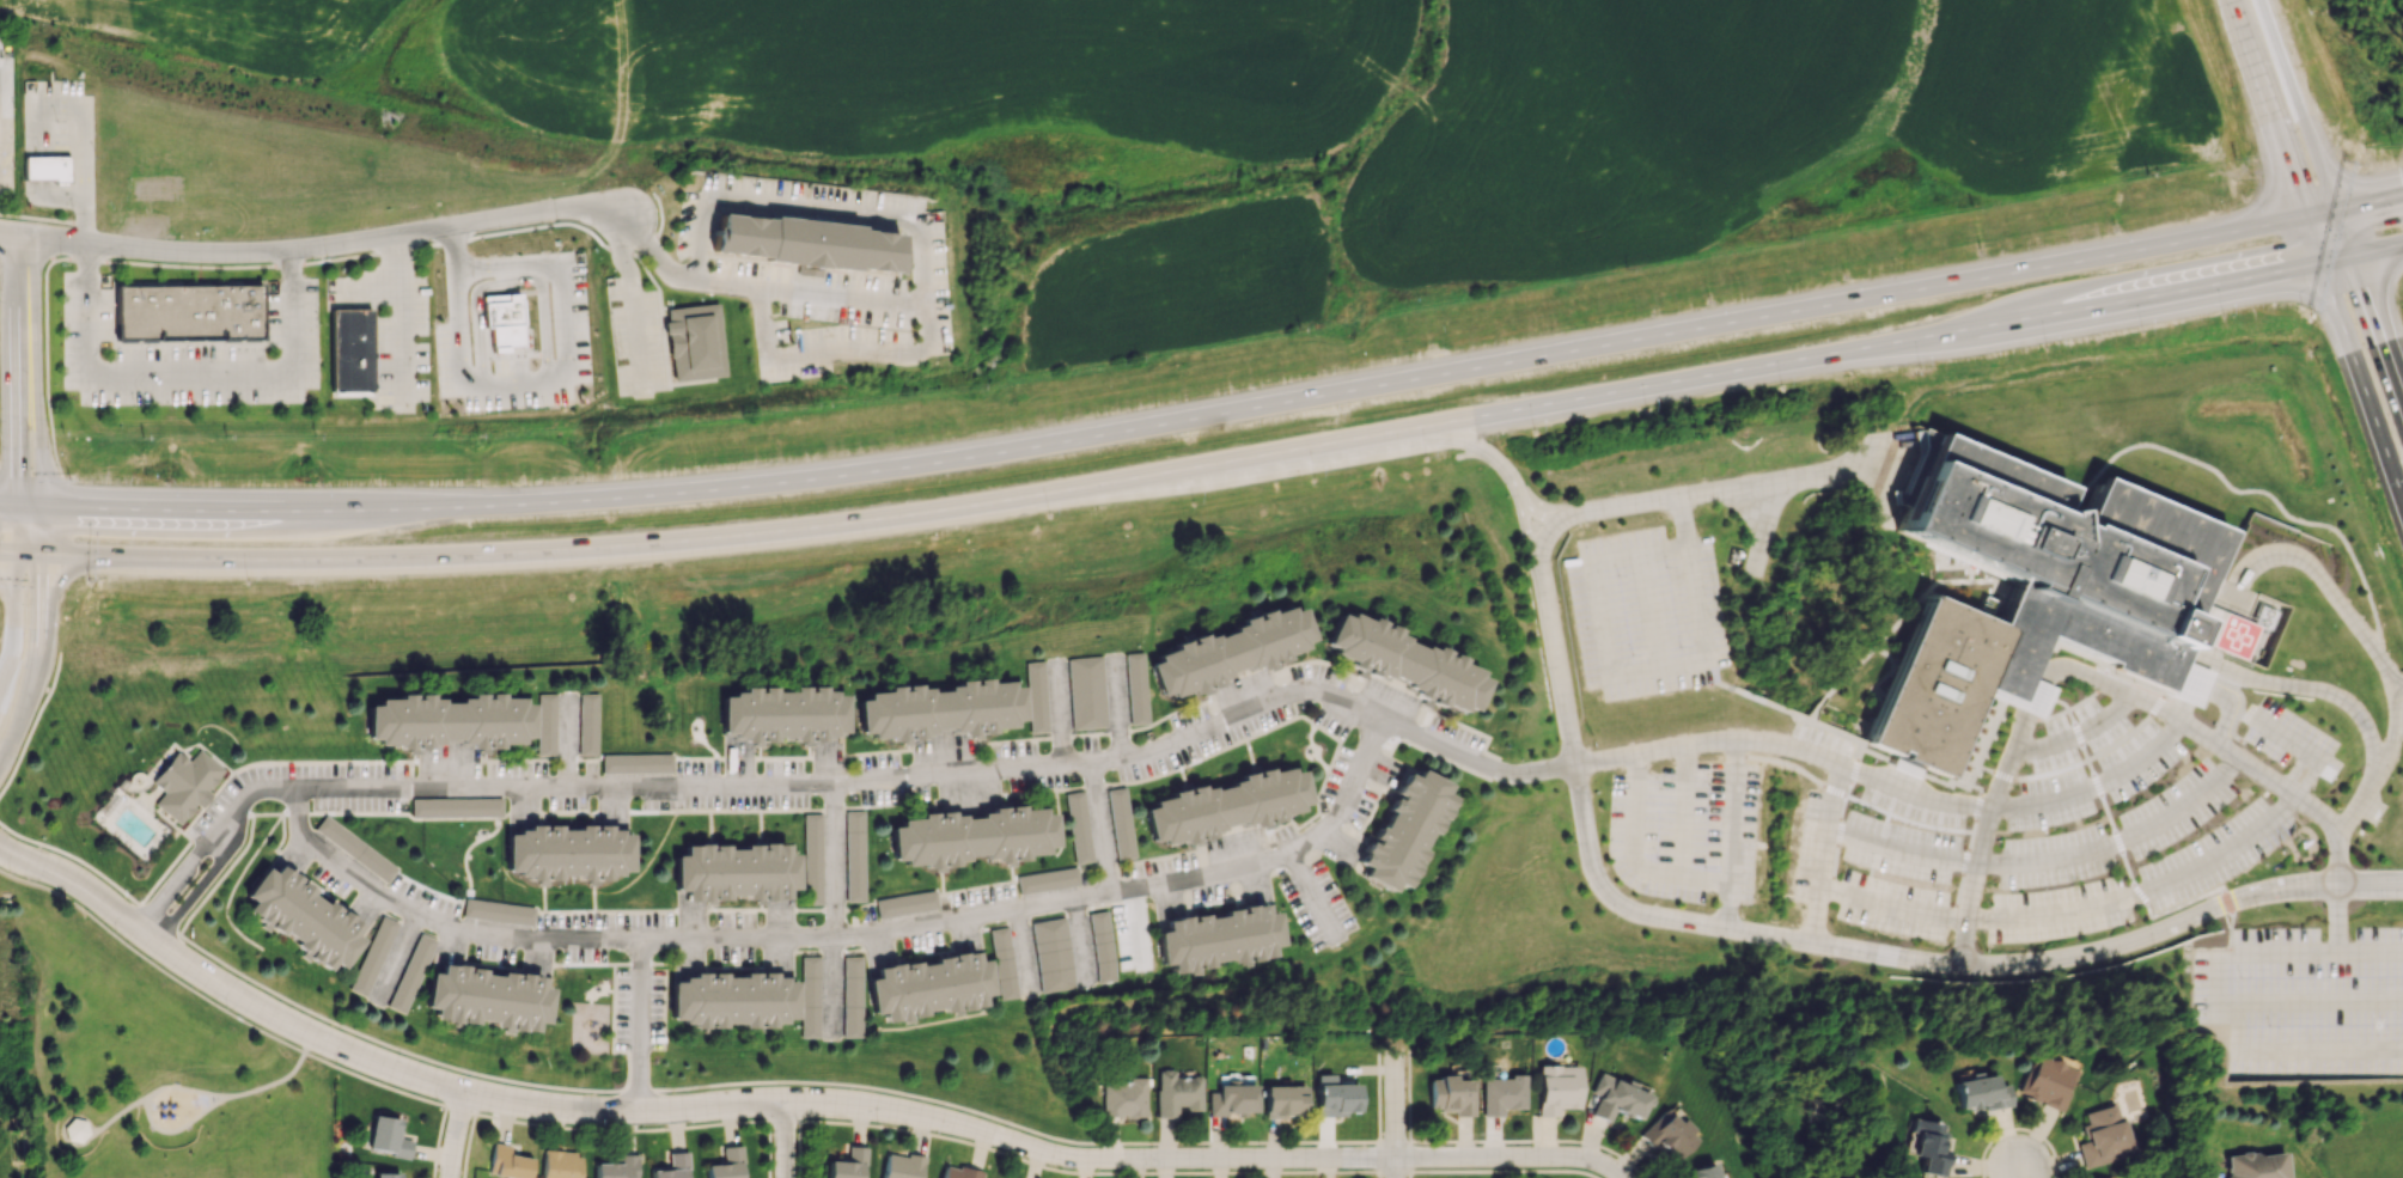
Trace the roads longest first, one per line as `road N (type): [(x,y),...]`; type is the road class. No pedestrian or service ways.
road 1 (trunk): [(2331,210),(876,471),(608,499),(366,511),(0,503)]
road 2 (tertiary): [(0,848),(61,874),(267,1011),(378,1063),(500,1104),(581,1117),(788,1109),(901,1113),(1086,1164),(1548,1160),(1619,1177)]
road 3 (residential): [(1573,765),(1505,773),(1326,696),(1251,712),(1154,753),(1073,768),(780,792),(260,795),(237,806),(155,915)]
road 4 (residential): [(1386,720),(1324,835),(1295,849),(1181,878),(807,944),(548,944),(439,922),(373,887),(312,837),(294,792)]
road 5 (residential): [(1538,576),(1592,871),(1616,902),(1637,913),(1987,965),(2122,944),(2265,890),(2402,883)]
road 6 (trunk): [(0,552),(303,559),(526,551),(926,512)]
road 7 (residential): [(0,238),(160,252),(289,252),(614,201),(630,215)]
road 8 (trunk): [(926,512),(1416,427)]
road 9 (trunk): [(1416,427),(1887,342)]
road 10 (trunk): [(1106,482),(1225,474),(1434,437),(1478,444),(1511,477)]
road 11 (secondary): [(2304,216),(2402,503)]
road 12 (trunk): [(2038,311),(2318,261)]
road 13 (tertiary): [(0,756),(36,658),(38,507)]
road 14 (tertiary): [(2331,210),(2258,0)]
road 15 (secondary): [(2402,414),(2331,210)]
road 16 (tertiary): [(17,505),(17,624),(0,692)]
road 17 (trunk): [(1887,342),(2038,311)]
road 18 (residential): [(30,395),(25,242)]
road 19 (tertiary): [(2263,97),(2304,216)]

